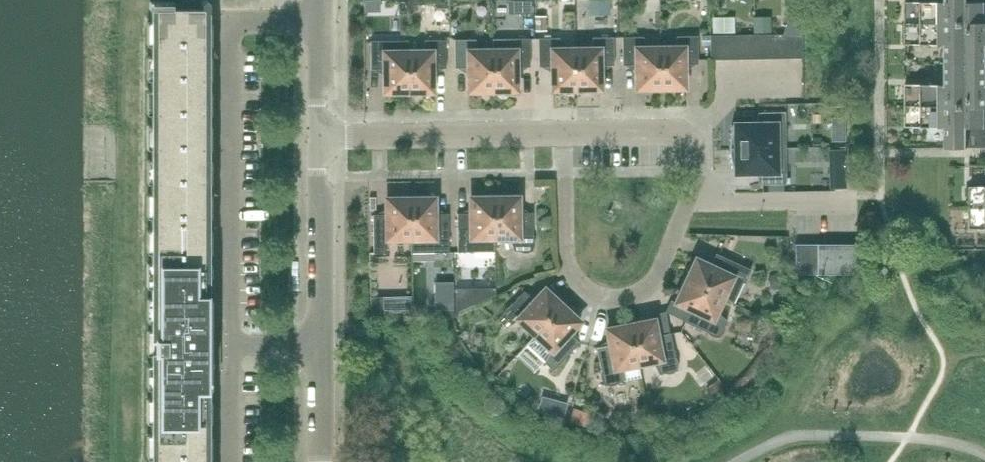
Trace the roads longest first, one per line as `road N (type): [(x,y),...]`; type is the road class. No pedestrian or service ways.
road 1 (residential): [(230,335),(231,14),(316,12)]
road 2 (residential): [(688,198),(652,284),(634,297),(598,300),(570,272),(561,131)]
road 3 (residential): [(561,131),(316,135)]
road 4 (unclassified): [(318,336),(316,135)]
road 5 (residential): [(688,198),(695,168),(683,132),(561,131)]
road 6 (residential): [(229,461),(230,335)]
road 7 (unclassified): [(318,461),(318,336)]
road 8 (unclassified): [(316,135),(316,12)]

